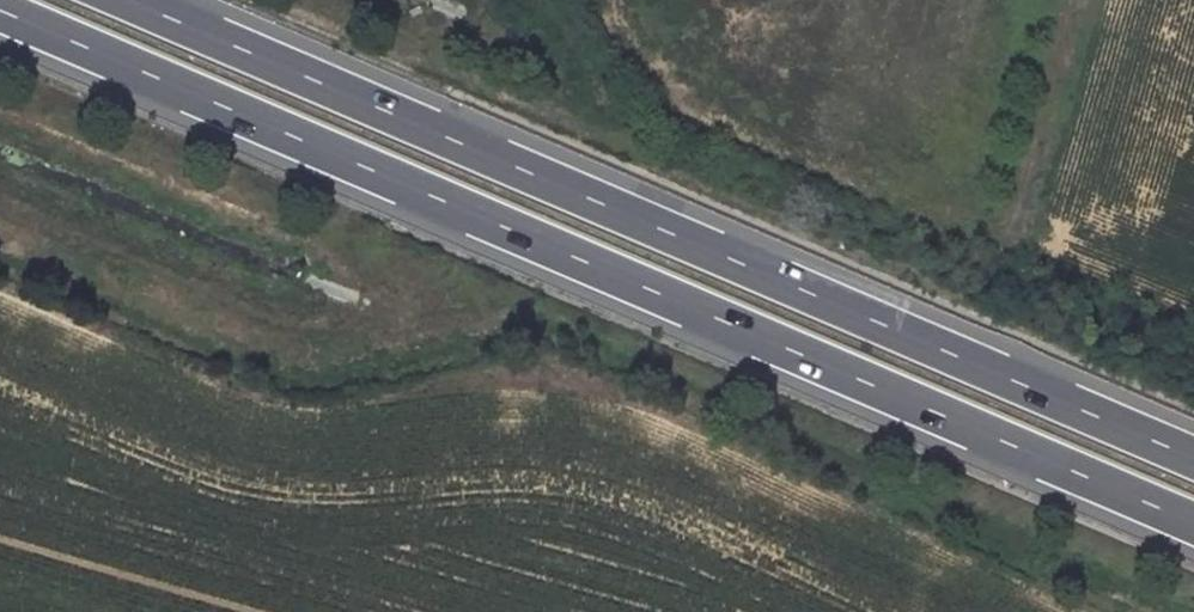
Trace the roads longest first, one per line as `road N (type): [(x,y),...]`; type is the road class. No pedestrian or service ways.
road 1 (trunk): [(0,13),(1193,524)]
road 2 (trunk): [(1193,459),(125,0)]
road 3 (track): [(1013,241),(1072,0)]

